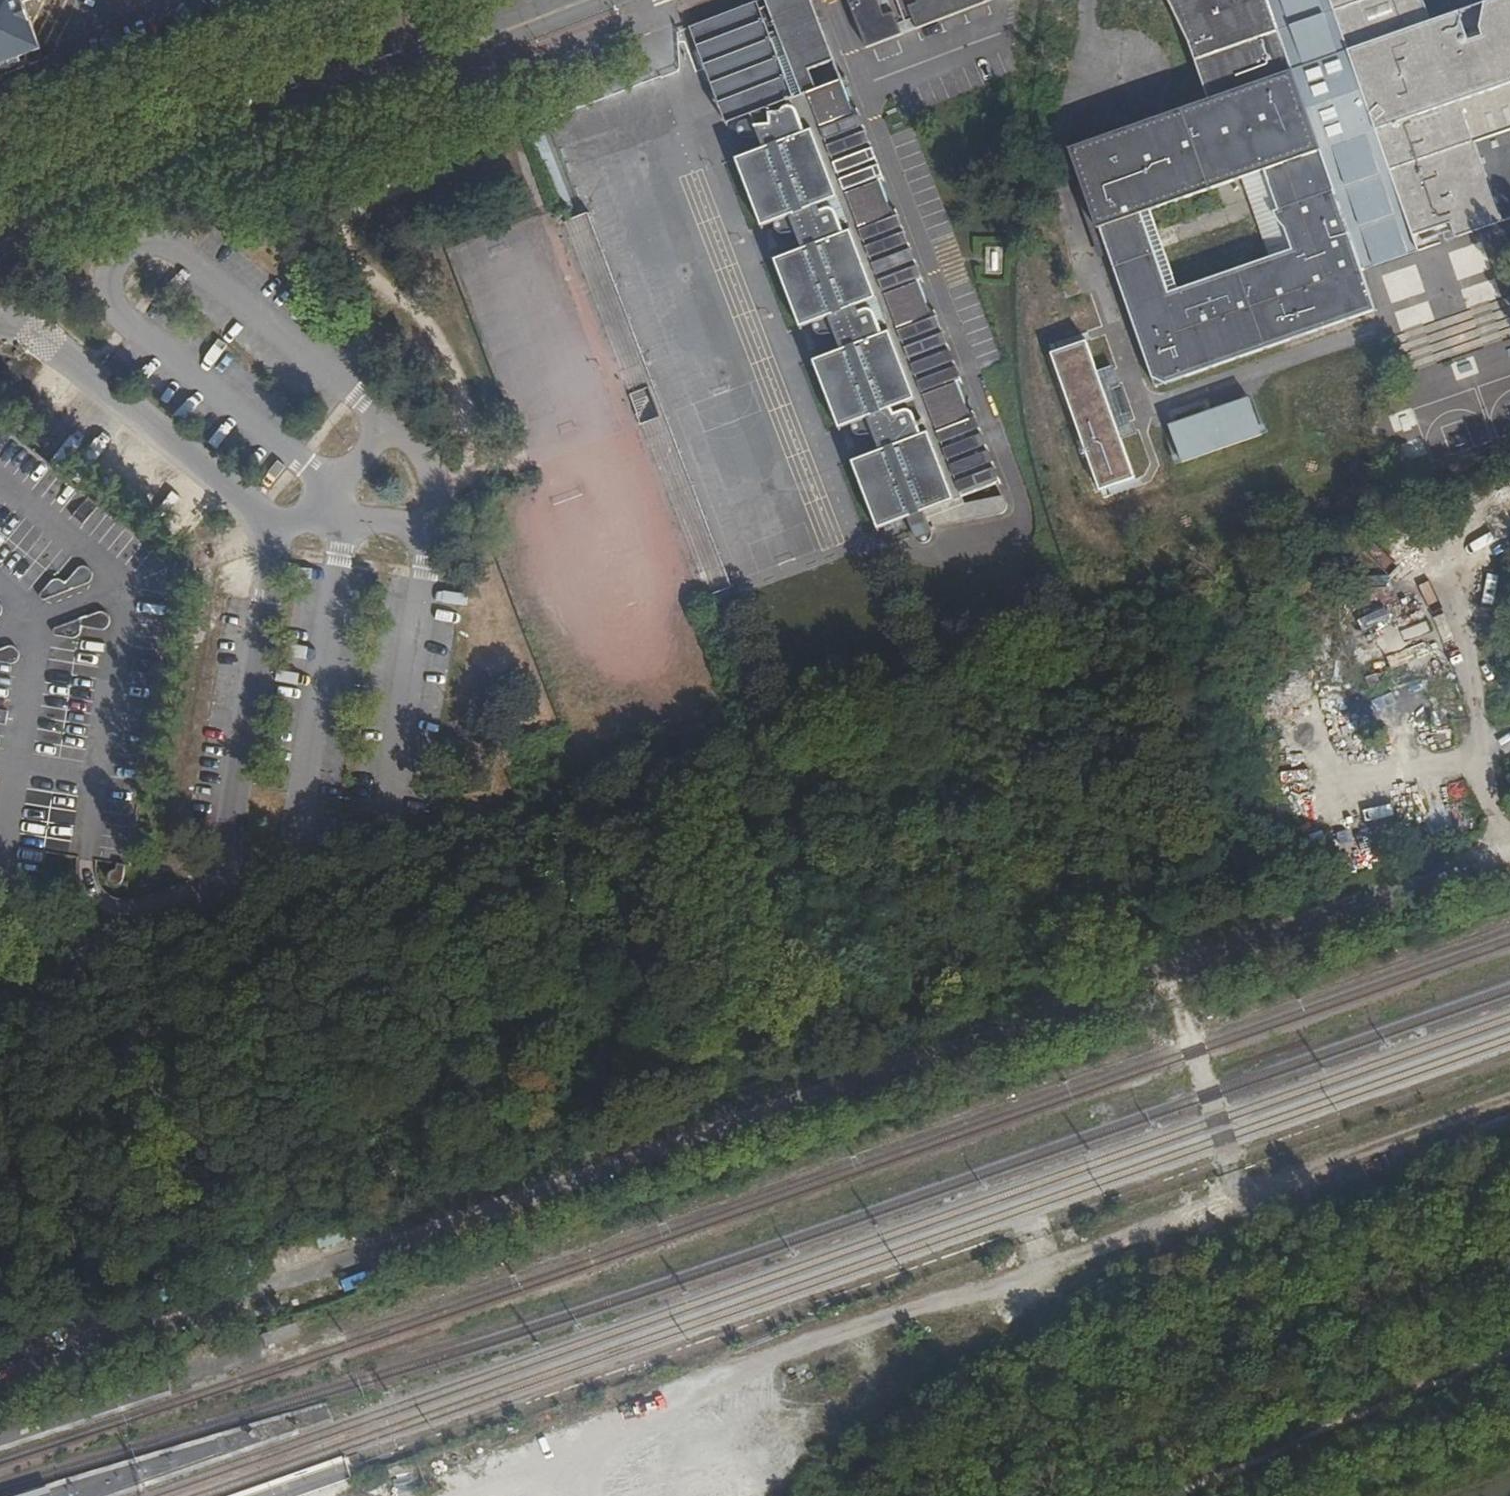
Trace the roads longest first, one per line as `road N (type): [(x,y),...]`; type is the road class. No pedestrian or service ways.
road 1 (unclassified): [(0,1386),(1509,848)]
road 2 (tertiary): [(0,228),(588,0)]

